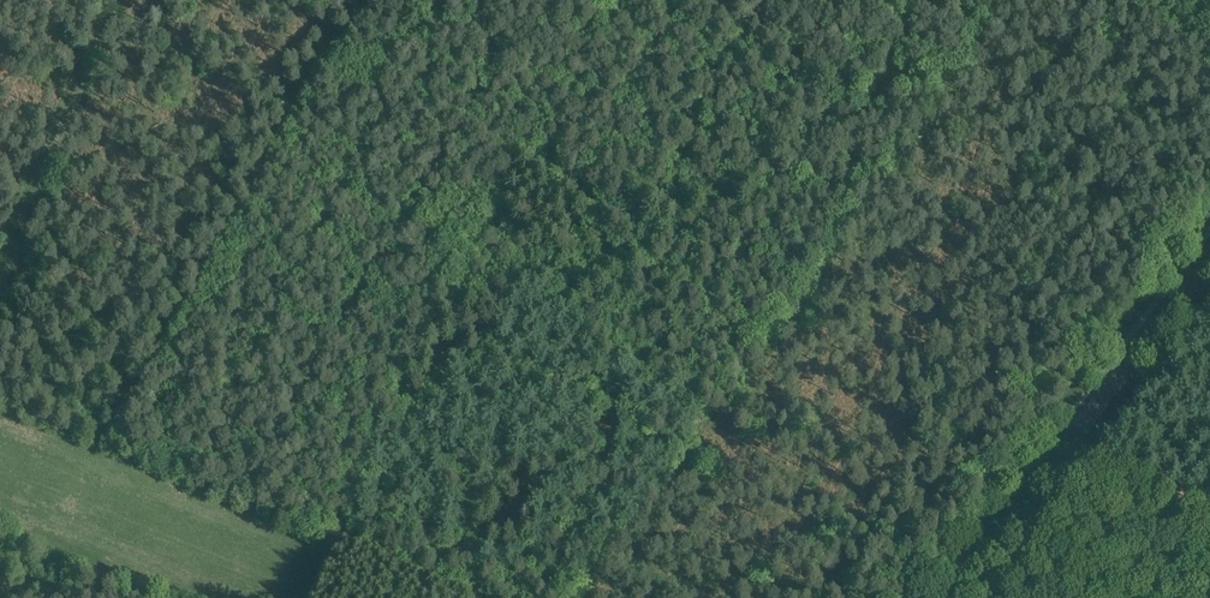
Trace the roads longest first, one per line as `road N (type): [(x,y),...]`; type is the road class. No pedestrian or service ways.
road 1 (track): [(572,597),(818,273),(1010,0)]
road 2 (track): [(617,0),(529,137),(317,543)]
road 3 (secondary): [(954,597),(1209,260)]

